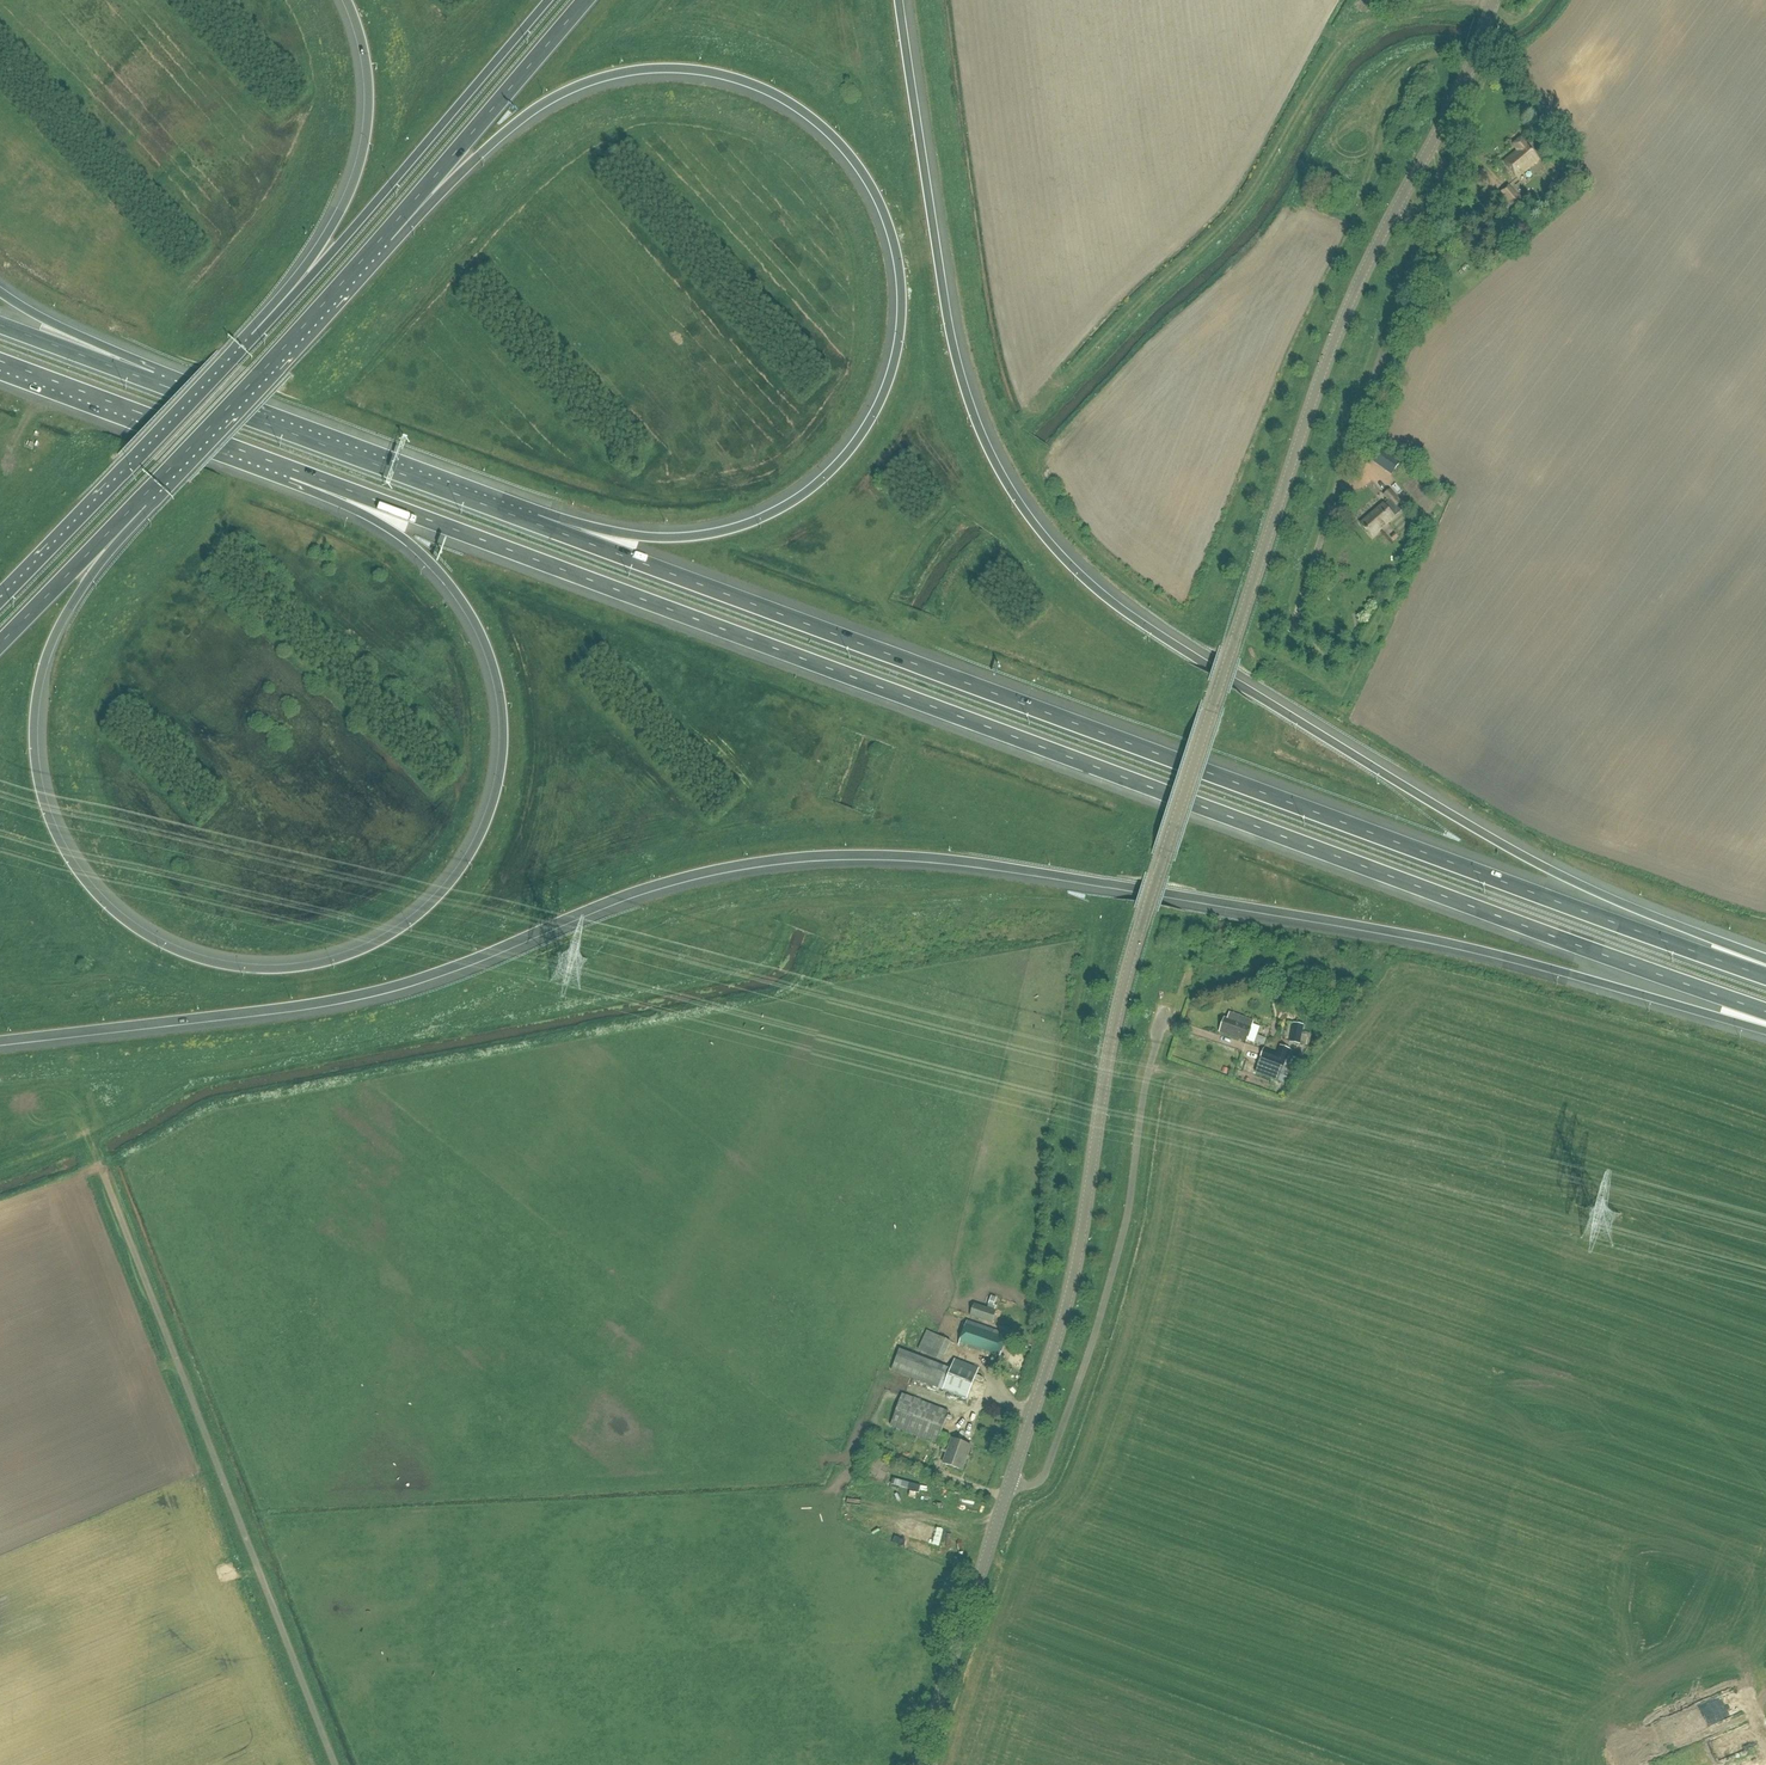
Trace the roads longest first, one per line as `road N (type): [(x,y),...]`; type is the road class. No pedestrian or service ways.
road 1 (motorway): [(0,1042),(340,1004),(435,978),(667,886),(854,859),(1019,873),(1417,937),(1765,1028)]
road 2 (motorway): [(292,470),(1765,1013)]
road 3 (motorway): [(1765,965),(1551,872),(1422,798),(1140,623),(1048,541),(993,460),(963,389),(899,0)]
road 4 (tertiary): [(1011,1485),(1081,1250),(1119,996),(1310,413),(1397,213)]
road 5 (motorway): [(292,470),(415,548),(459,596),(492,660),(504,729),(495,798),(466,862),(399,930),(326,962),(265,970),(167,947),(95,892),(54,832),(37,774),(37,691),(59,628),(120,520)]
road 6 (motorway): [(1765,977),(534,523)]
road 7 (motorway): [(385,235),(542,106),(573,88),(645,70),(717,74),(794,106),(852,158),(874,193),(897,257),(901,326),(881,400),(825,477),(790,504),(712,534),(639,537),(534,523)]
road 8 (unclassified): [(334,1764),(98,1161)]
road 9 (unclassified): [(1011,1485),(1040,1483),(1087,1359),(1130,1198),(1143,1099),(1168,1008)]
road 10 (trunk): [(292,298),(0,603)]
road 11 (residential): [(1425,226),(1295,625)]
road 12 (motorway): [(534,523),(153,383)]
road 13 (trunk): [(548,0),(292,298)]
road 14 (trunk): [(120,520),(385,235)]
road 15 (motorway): [(347,0),(367,64),(363,154),(292,298)]
road 16 (motorway): [(0,362),(292,470)]
road 17 (trunk): [(385,235),(586,0)]
road 18 (tertiary): [(918,1764),(1011,1485)]
road 19 (tertiary): [(1397,213),(1448,121),(1494,0)]
road 20 (motorway): [(153,383),(0,292)]
road 21 (trunk): [(0,644),(120,520)]
road 22 (motorway): [(153,383),(0,326)]

